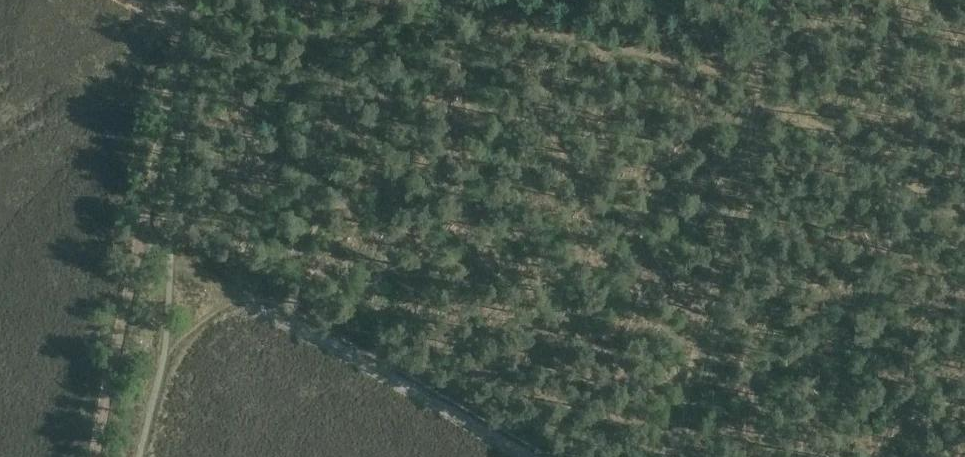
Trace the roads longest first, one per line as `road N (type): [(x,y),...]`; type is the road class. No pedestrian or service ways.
road 1 (track): [(675,456),(774,0)]
road 2 (track): [(180,20),(181,70),(103,456)]
road 3 (track): [(166,344),(221,307),(247,306),(531,456)]
road 4 (track): [(964,212),(757,95)]

